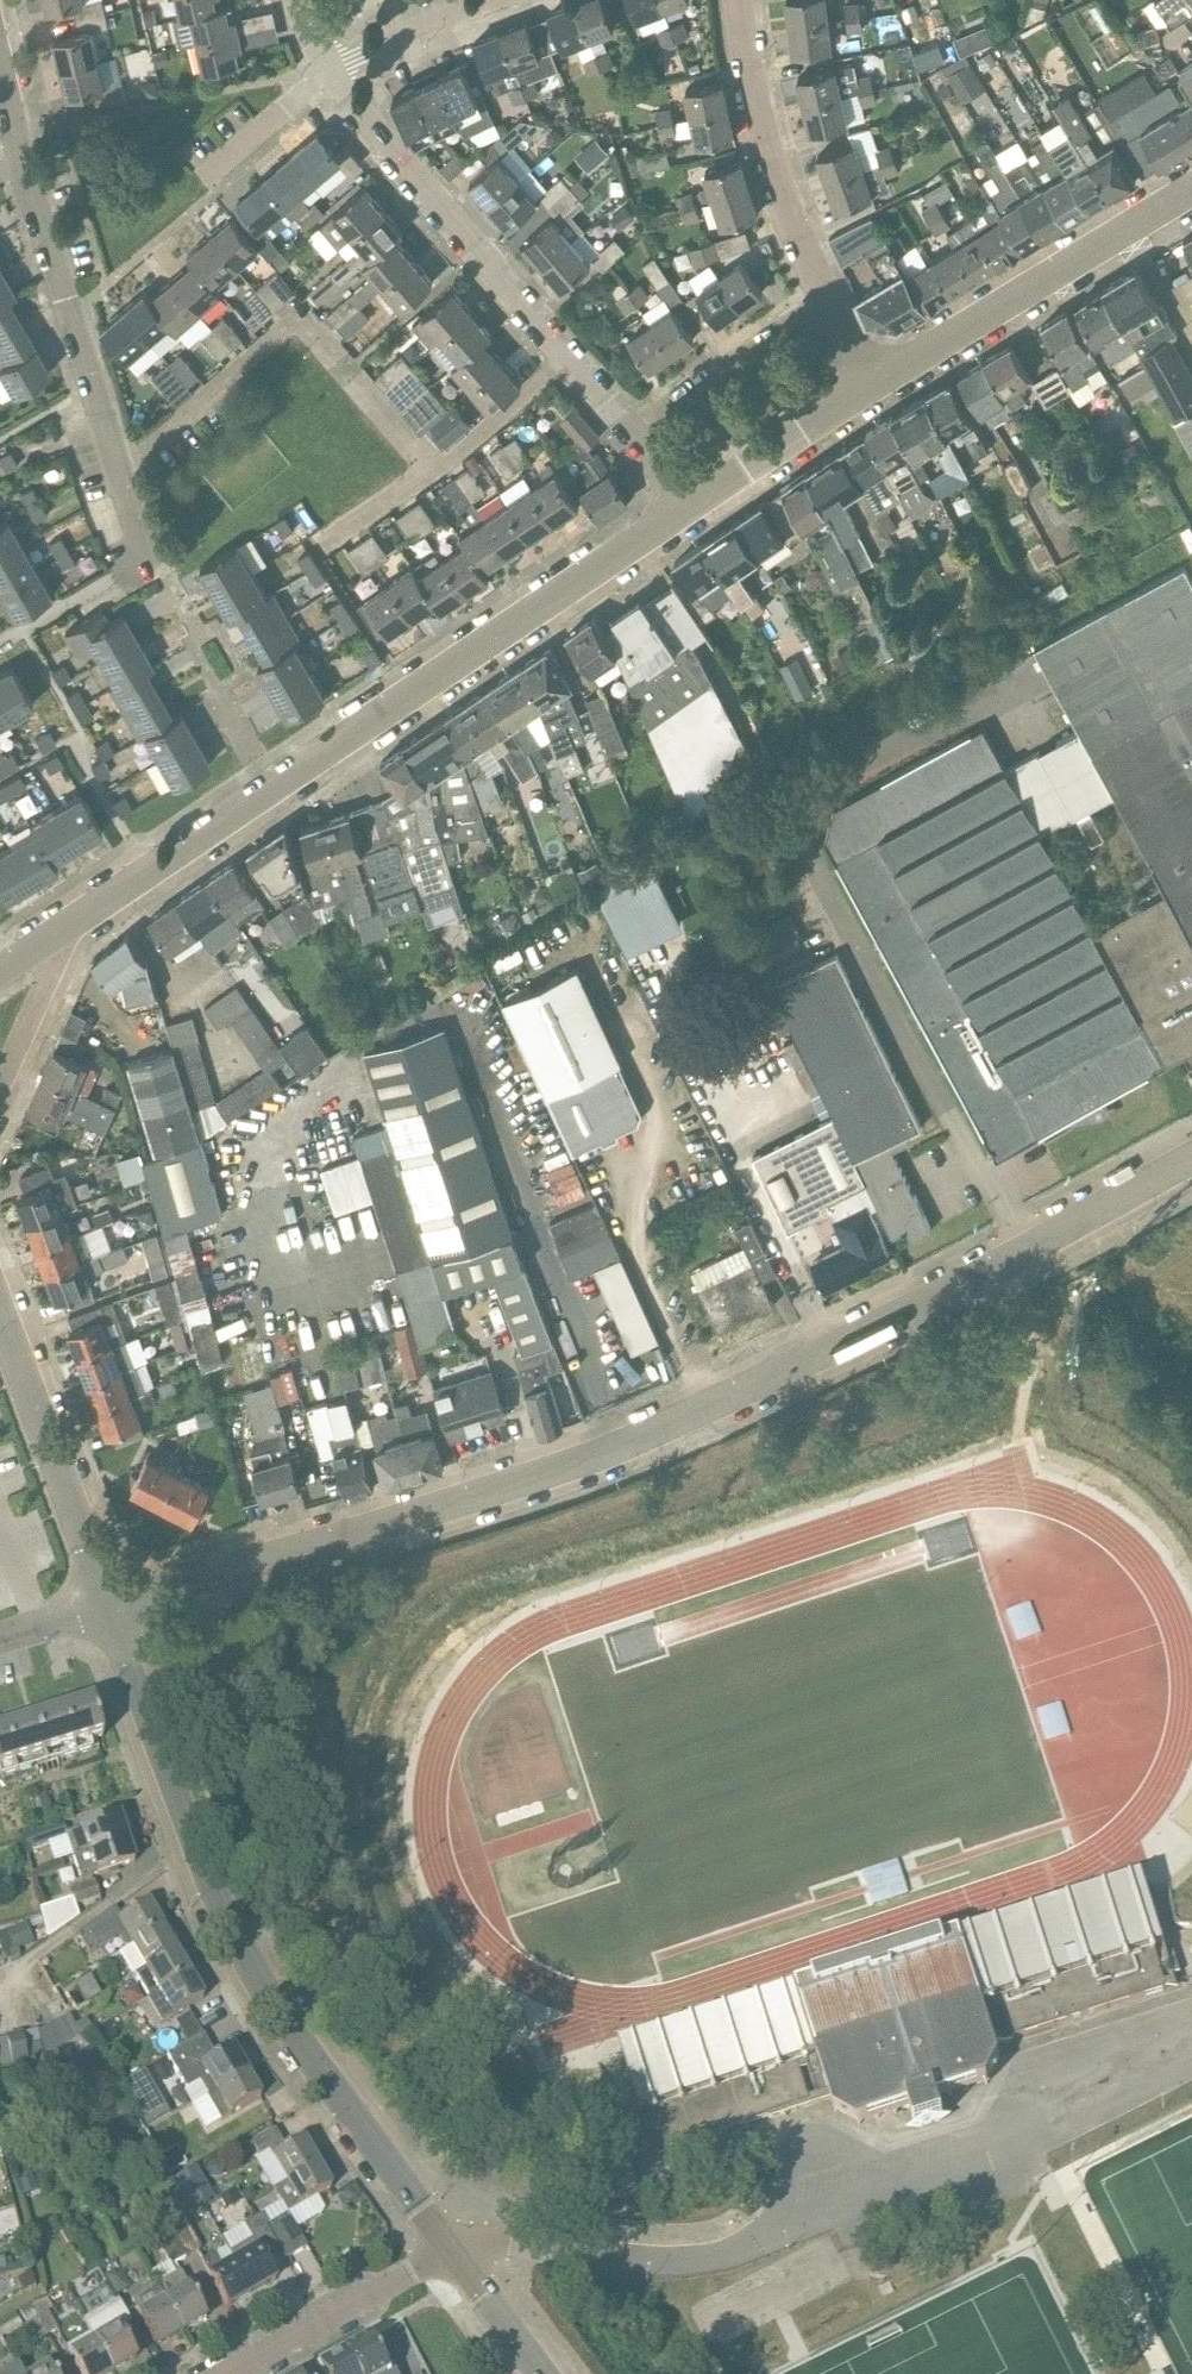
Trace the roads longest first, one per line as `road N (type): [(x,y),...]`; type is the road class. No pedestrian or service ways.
road 1 (residential): [(111,1606),(644,1437),(890,1320),(1191,1157)]
road 2 (residential): [(69,925),(696,504)]
road 3 (unclassified): [(450,2249),(271,2001),(195,1840),(111,1606)]
road 4 (residential): [(634,435),(329,73)]
road 5 (residential): [(109,581),(149,557),(24,166)]
road 6 (residential): [(871,386),(1191,191)]
road 7 (residential): [(828,300),(760,125),(740,0)]
road 8 (unclassified): [(111,1606),(0,1312)]
road 9 (residential): [(228,2373),(450,2249)]
road 10 (residential): [(828,300),(634,435)]
road 11 (residential): [(696,504),(871,386)]
road 12 (residential): [(329,73),(493,0)]
road 13 (residential): [(0,1083),(69,925)]
road 14 (residential): [(210,172),(329,73)]
road 15 (unclassified): [(542,2373),(450,2249)]

